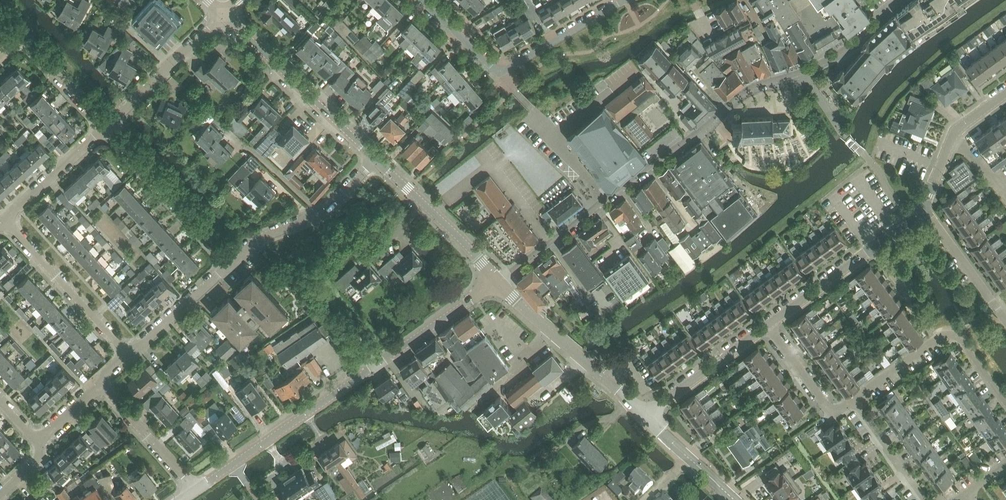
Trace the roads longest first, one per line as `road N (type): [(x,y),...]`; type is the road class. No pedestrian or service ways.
road 1 (residential): [(497,282),(742,93),(842,54),(901,0)]
road 2 (residential): [(194,490),(497,282)]
road 3 (tertiary): [(376,158),(224,14)]
road 4 (residential): [(1005,404),(949,335),(855,399)]
road 5 (tertiary): [(644,417),(497,282)]
road 6 (residential): [(768,324),(922,207)]
road 7 (residential): [(228,265),(252,243),(331,206),(376,158)]
road 8 (residential): [(127,356),(3,220)]
road 9 (residential): [(228,265),(107,127)]
road 10 (tertiary): [(497,282),(376,158)]
road 11 (residential): [(107,127),(224,14)]
road 12 (residential): [(644,417),(768,324)]
road 13 (residential): [(498,75),(624,0)]
road 14 (residential): [(922,207),(953,134),(1005,93)]
road 15 (residential): [(194,490),(100,382)]
road 16 (residential): [(3,220),(107,127)]
road 17 (residential): [(1005,319),(922,207)]
road 18 (residential): [(127,356),(228,265)]
road 19 (residential): [(855,399),(831,411),(768,324)]
road 20 (residential): [(107,127),(20,34)]
road 21 (residential): [(926,499),(855,399)]
road 22 (tertiary): [(734,499),(644,417)]

